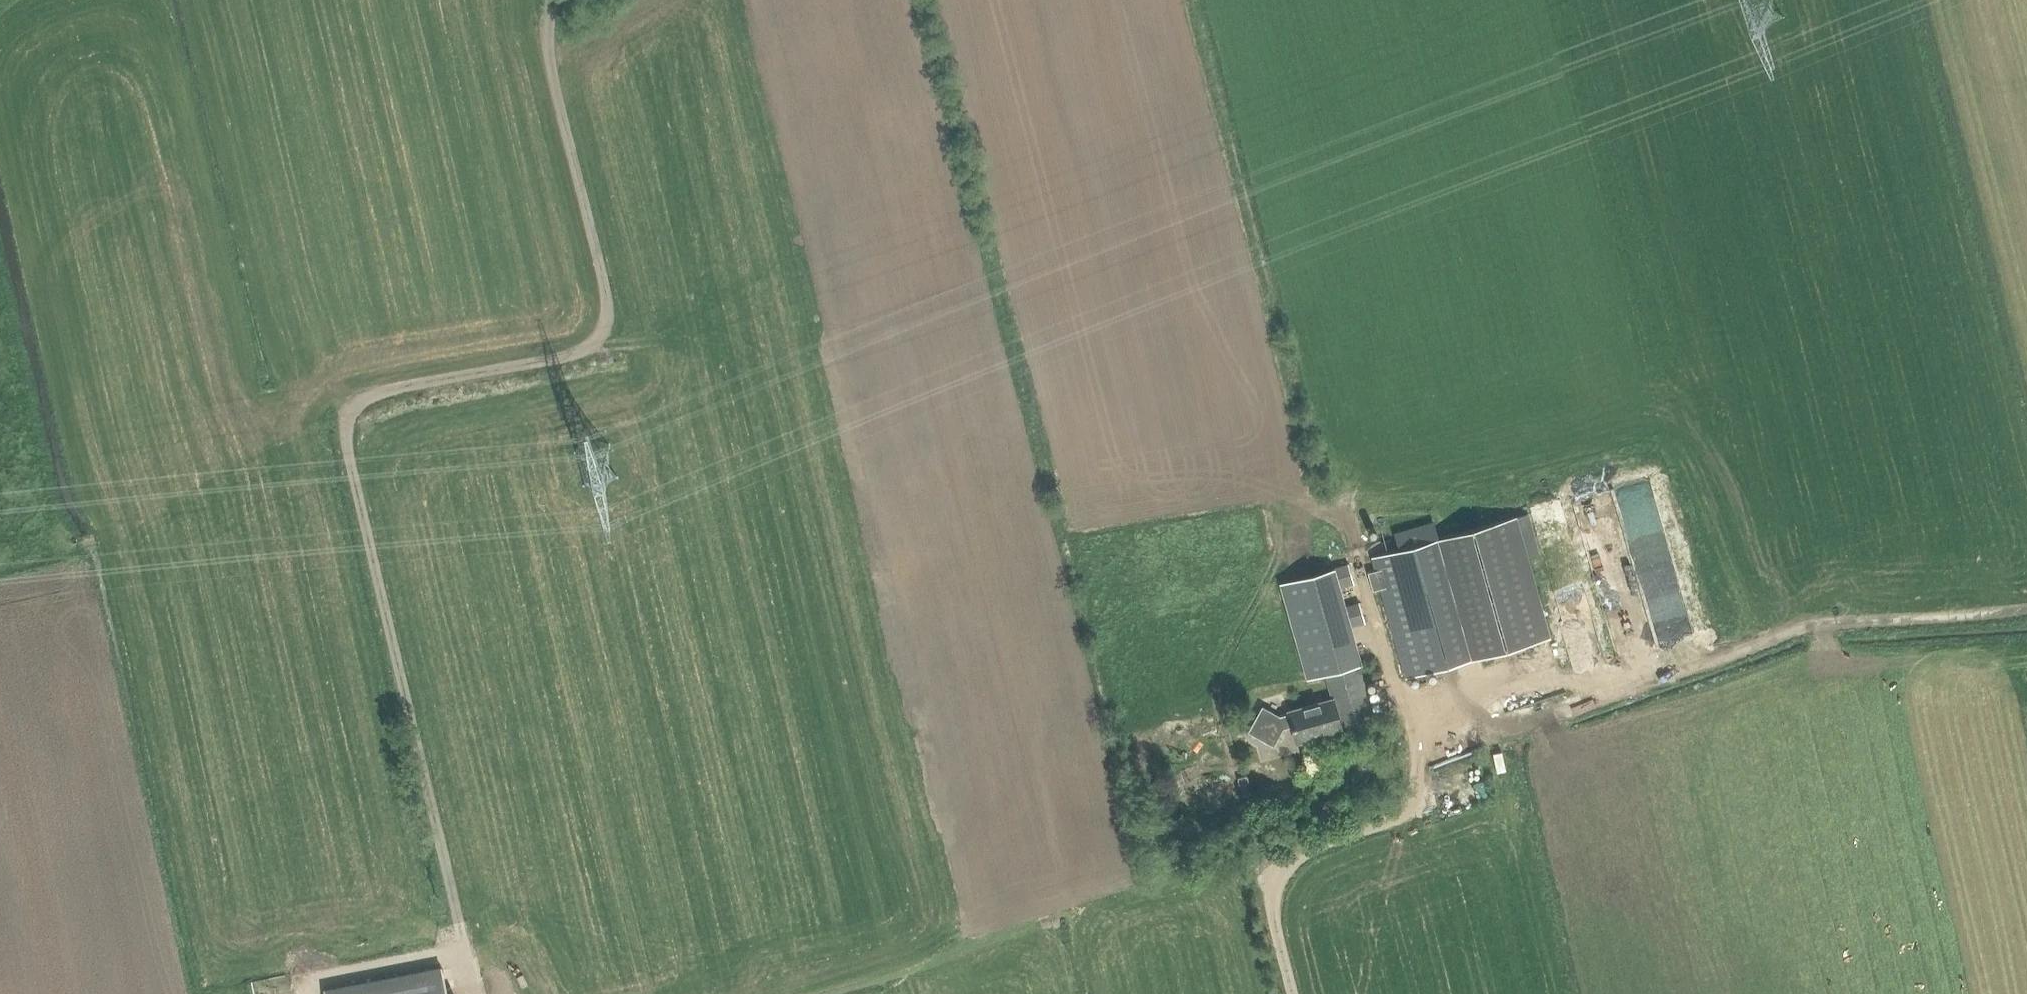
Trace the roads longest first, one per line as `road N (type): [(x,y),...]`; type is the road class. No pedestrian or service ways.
road 1 (track): [(477,993),(344,440),(352,409),(375,393),(581,352),(604,331),(608,302),(552,68),(556,0)]

